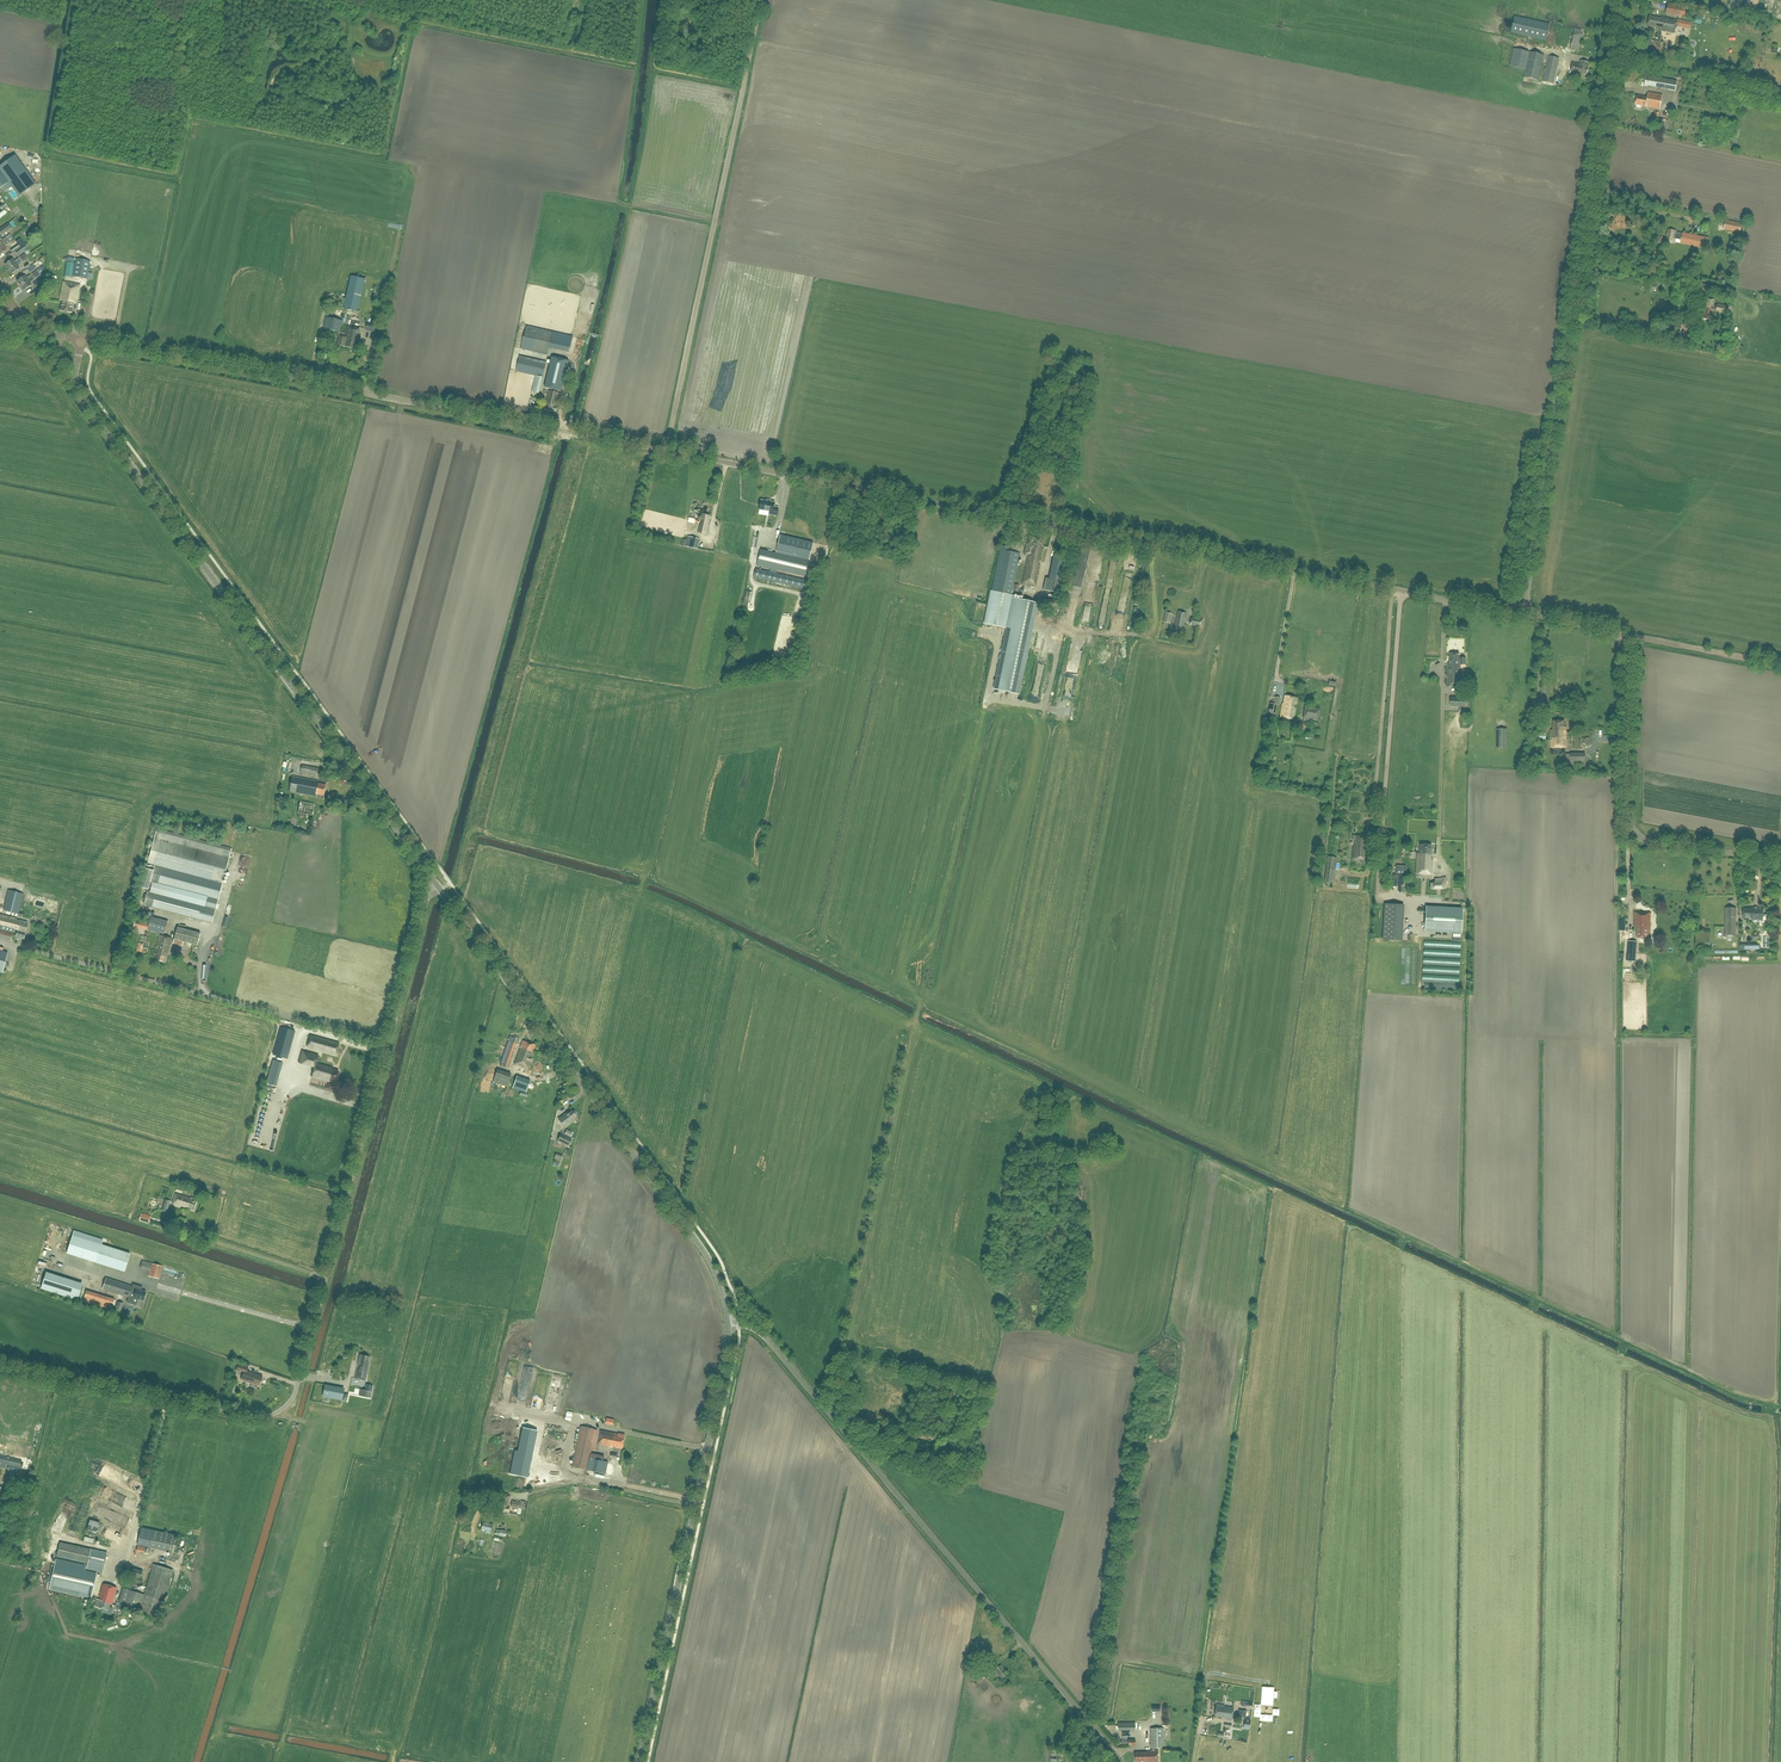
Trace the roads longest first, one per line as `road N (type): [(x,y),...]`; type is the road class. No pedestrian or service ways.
road 1 (unclassified): [(1523,614),(81,339)]
road 2 (track): [(824,1408),(840,1368),(991,697)]
road 3 (unclassified): [(0,1366),(255,1416),(280,1410),(300,1375),(389,1043)]
road 4 (tertiary): [(433,880),(80,397),(81,339)]
road 5 (unclassified): [(1523,614),(1624,0)]
road 6 (unclassified): [(1122,1761),(759,1331),(728,1326)]
road 7 (tertiary): [(728,1326),(719,1281),(698,1242),(433,880)]
road 8 (track): [(762,0),(665,450)]
road 9 (unclassified): [(1780,859),(1659,843),(1634,831),(1627,806),(1628,660),(1620,639),(1523,614)]
road 10 (tertiary): [(639,1761),(728,1326)]
road 11 (unclassified): [(389,1043),(0,942)]
road 12 (track): [(1403,591),(1378,895),(1412,899)]
road 13 (track): [(1392,589),(1372,829)]
road 14 (track): [(49,1538),(39,1587),(48,1590),(67,1631),(91,1641),(150,1644)]
road 15 (track): [(696,1504),(584,1482),(528,1494)]
road 16 (unclassified): [(389,1043),(433,880)]
road 17 (track): [(1620,639),(1780,664)]
road 18 (track): [(326,1276),(206,1240)]

